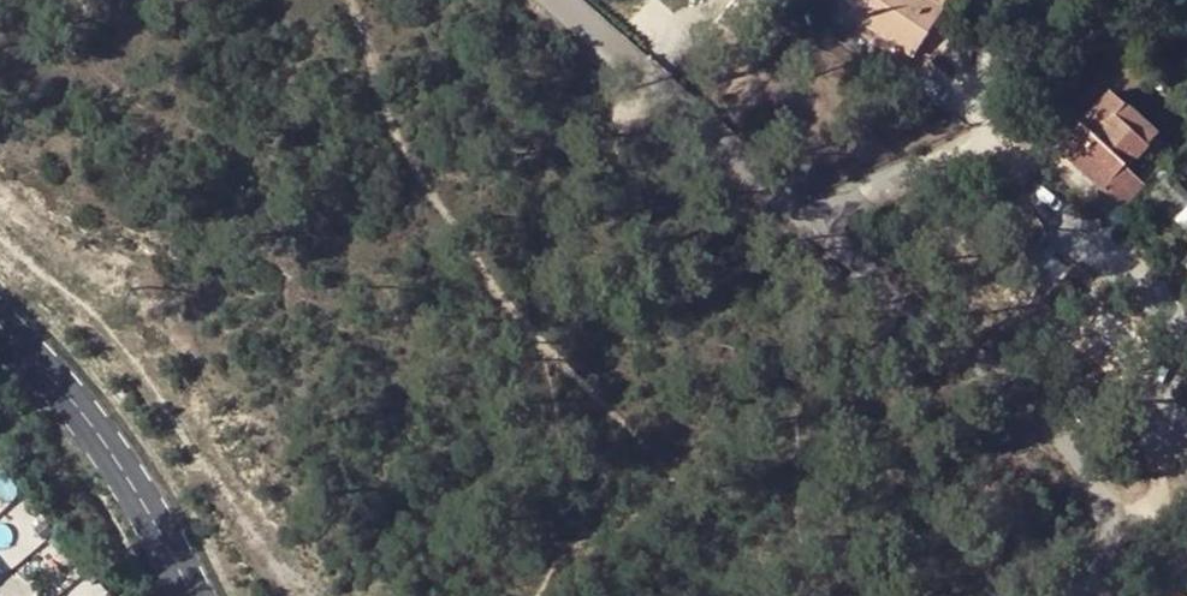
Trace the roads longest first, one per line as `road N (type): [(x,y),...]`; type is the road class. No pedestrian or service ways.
road 1 (residential): [(562,0),(1088,473),(1104,504),(1103,541),(1083,595)]
road 2 (primary): [(0,321),(93,425),(193,595)]

